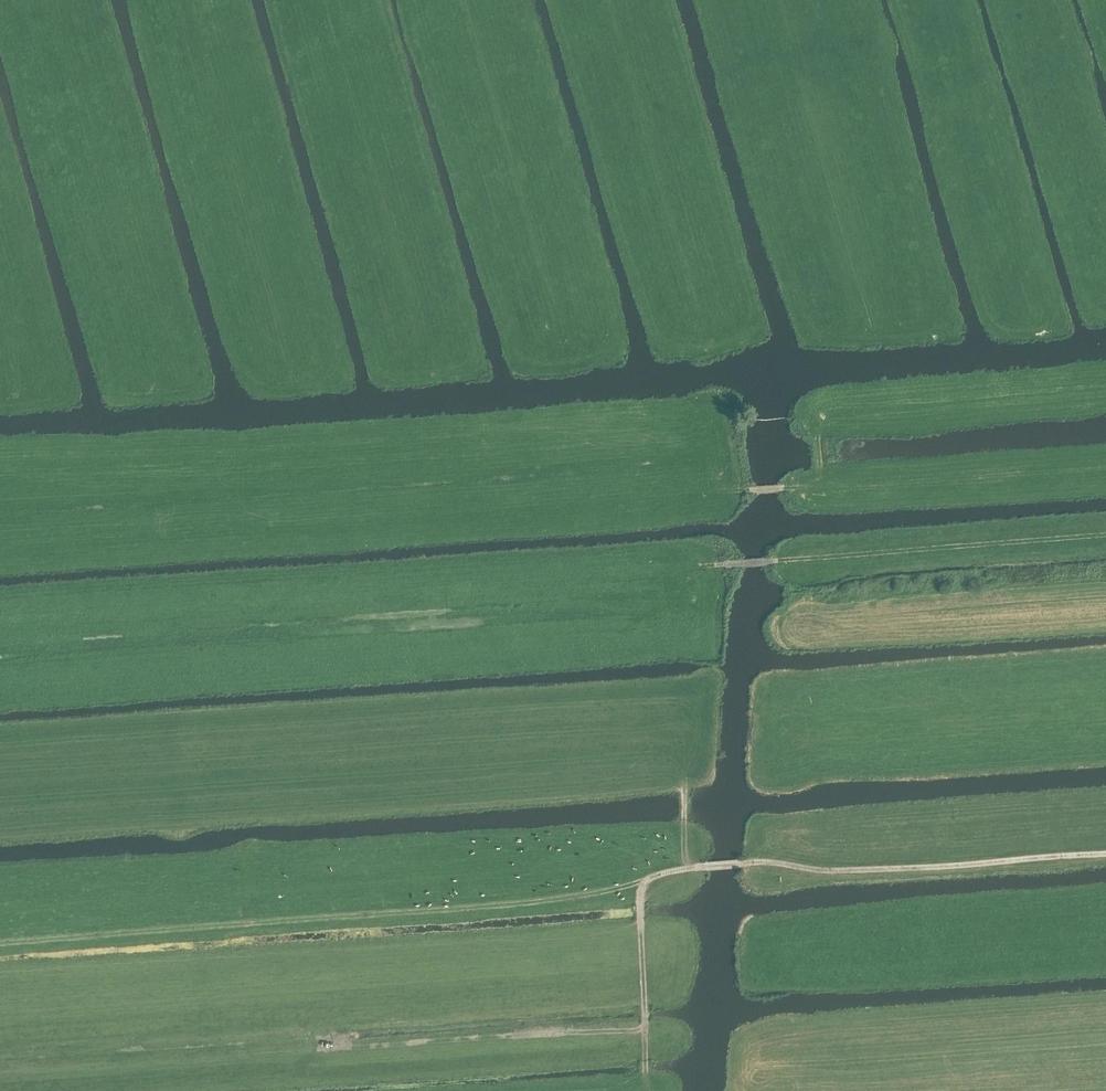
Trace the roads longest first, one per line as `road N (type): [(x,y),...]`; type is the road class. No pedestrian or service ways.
road 1 (track): [(642,886),(556,905),(0,945)]
road 2 (track): [(1105,537),(708,565)]
road 3 (track): [(1105,855),(828,873),(747,864)]
road 4 (track): [(647,1090),(642,886),(687,870)]

